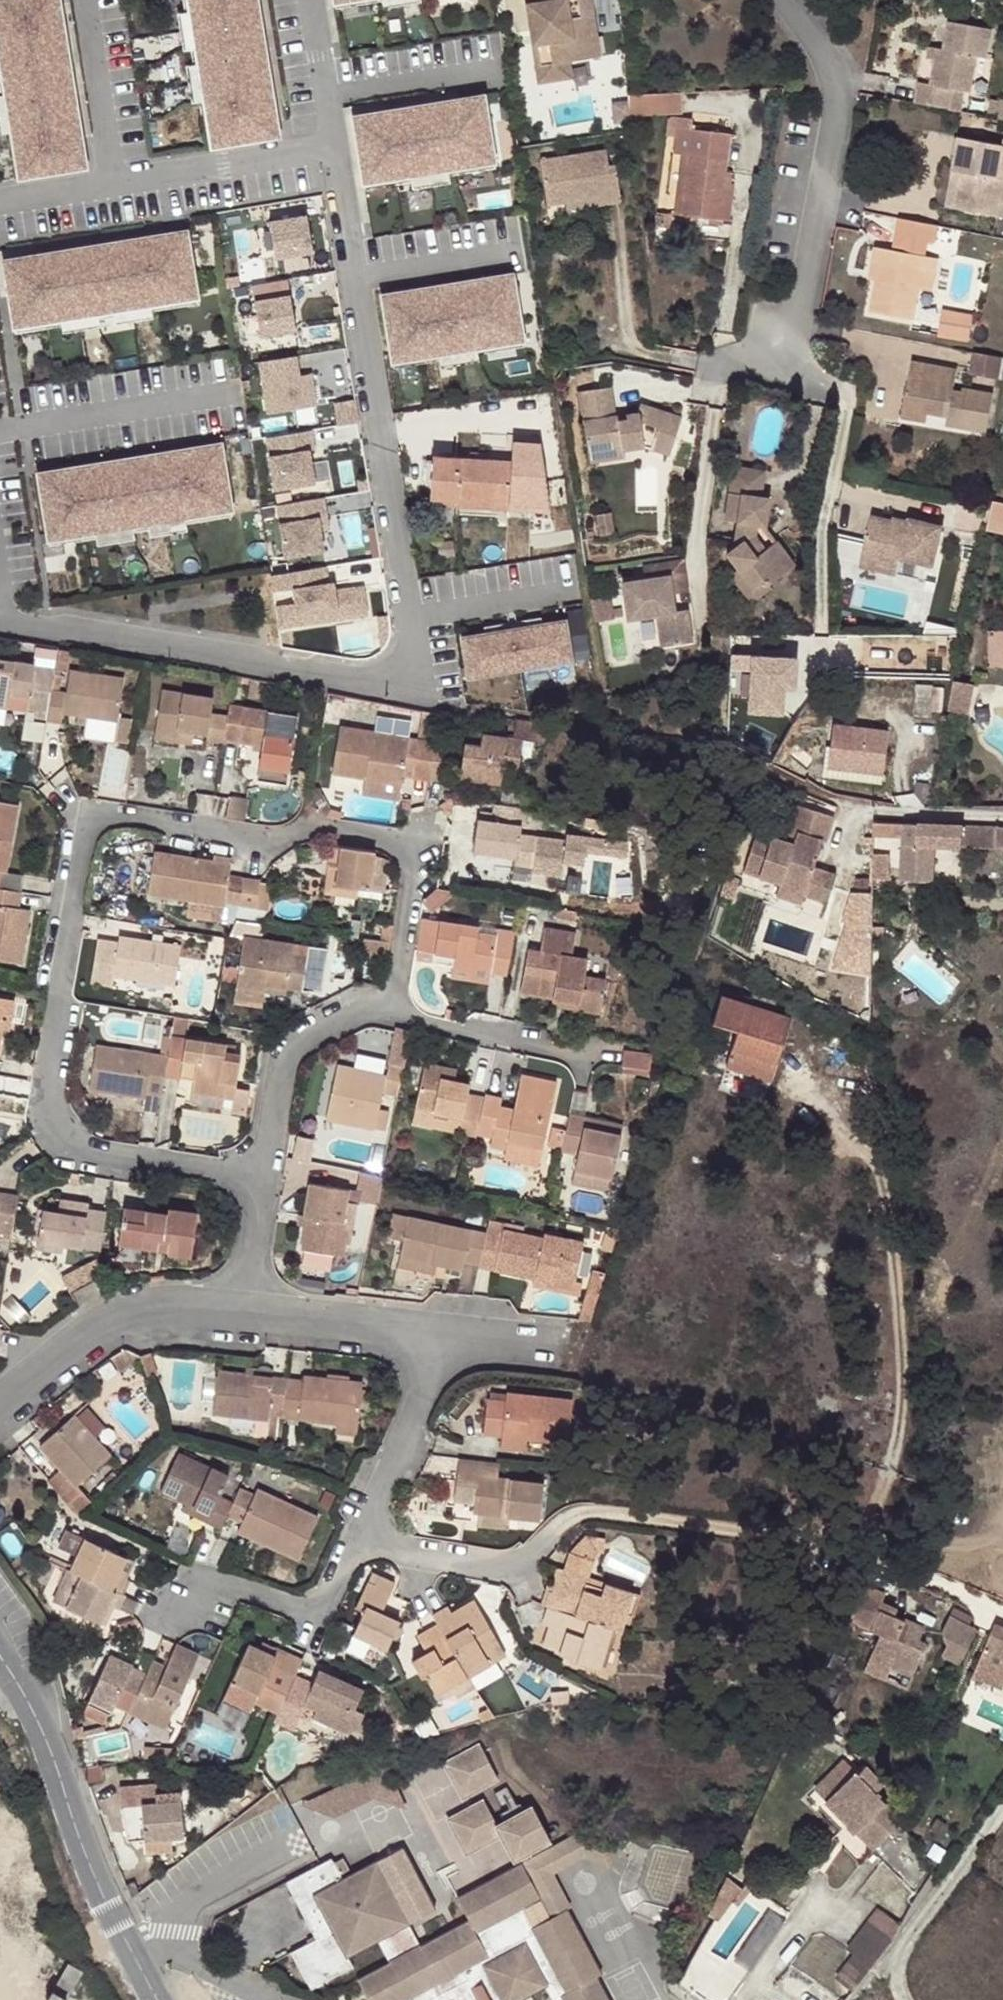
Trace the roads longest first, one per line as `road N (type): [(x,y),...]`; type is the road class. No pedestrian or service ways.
road 1 (residential): [(390,1001),(414,875),(407,850),(385,837),(311,823),(251,839),(121,811),(98,818),(79,842),(44,1080),(48,1116),(63,1138),(105,1154),(262,1181)]
road 2 (residential): [(354,281),(414,639),(398,676),(384,683),(3,620)]
road 3 (residential): [(782,0),(821,59),(830,101),(786,369)]
road 4 (tertiary): [(153,1999),(96,1882),(39,1722),(0,1655)]
road 5 (residential): [(0,1404),(109,1317),(149,1305),(241,1312)]
road 6 (residential): [(364,1528),(514,1565),(569,1512),(603,1508)]
road 7 (residential): [(364,1528),(315,1611),(215,1579),(167,1611)]
road 8 (residential): [(262,1181),(286,1056),(324,1019),(390,1001)]
road 9 (residential): [(113,185),(333,149)]
road 10 (residential): [(390,1001),(415,1017),(601,1054)]
road 11 (residential): [(426,1328),(419,1404),(364,1528)]
road 12 (residential): [(81,0),(113,185)]
road 13 (residential): [(241,1312),(426,1328)]
road 14 (residential): [(326,103),(485,77)]
road 15 (residential): [(354,281),(512,254)]
road 16 (residential): [(426,1328),(564,1345)]
road 17 (residential): [(333,149),(354,281)]
road 18 (residential): [(241,1312),(262,1181)]

